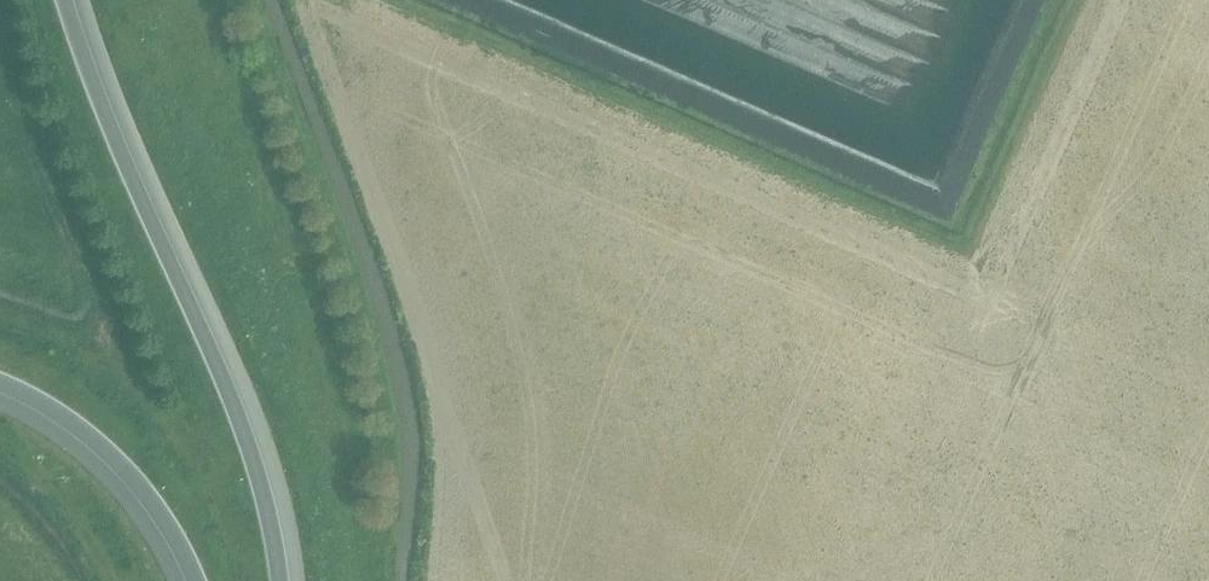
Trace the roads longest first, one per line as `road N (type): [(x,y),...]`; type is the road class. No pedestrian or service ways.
road 1 (motorway): [(280,580),(246,429),(67,0)]
road 2 (motorway): [(0,381),(70,418),(115,455),(188,557),(197,580)]

